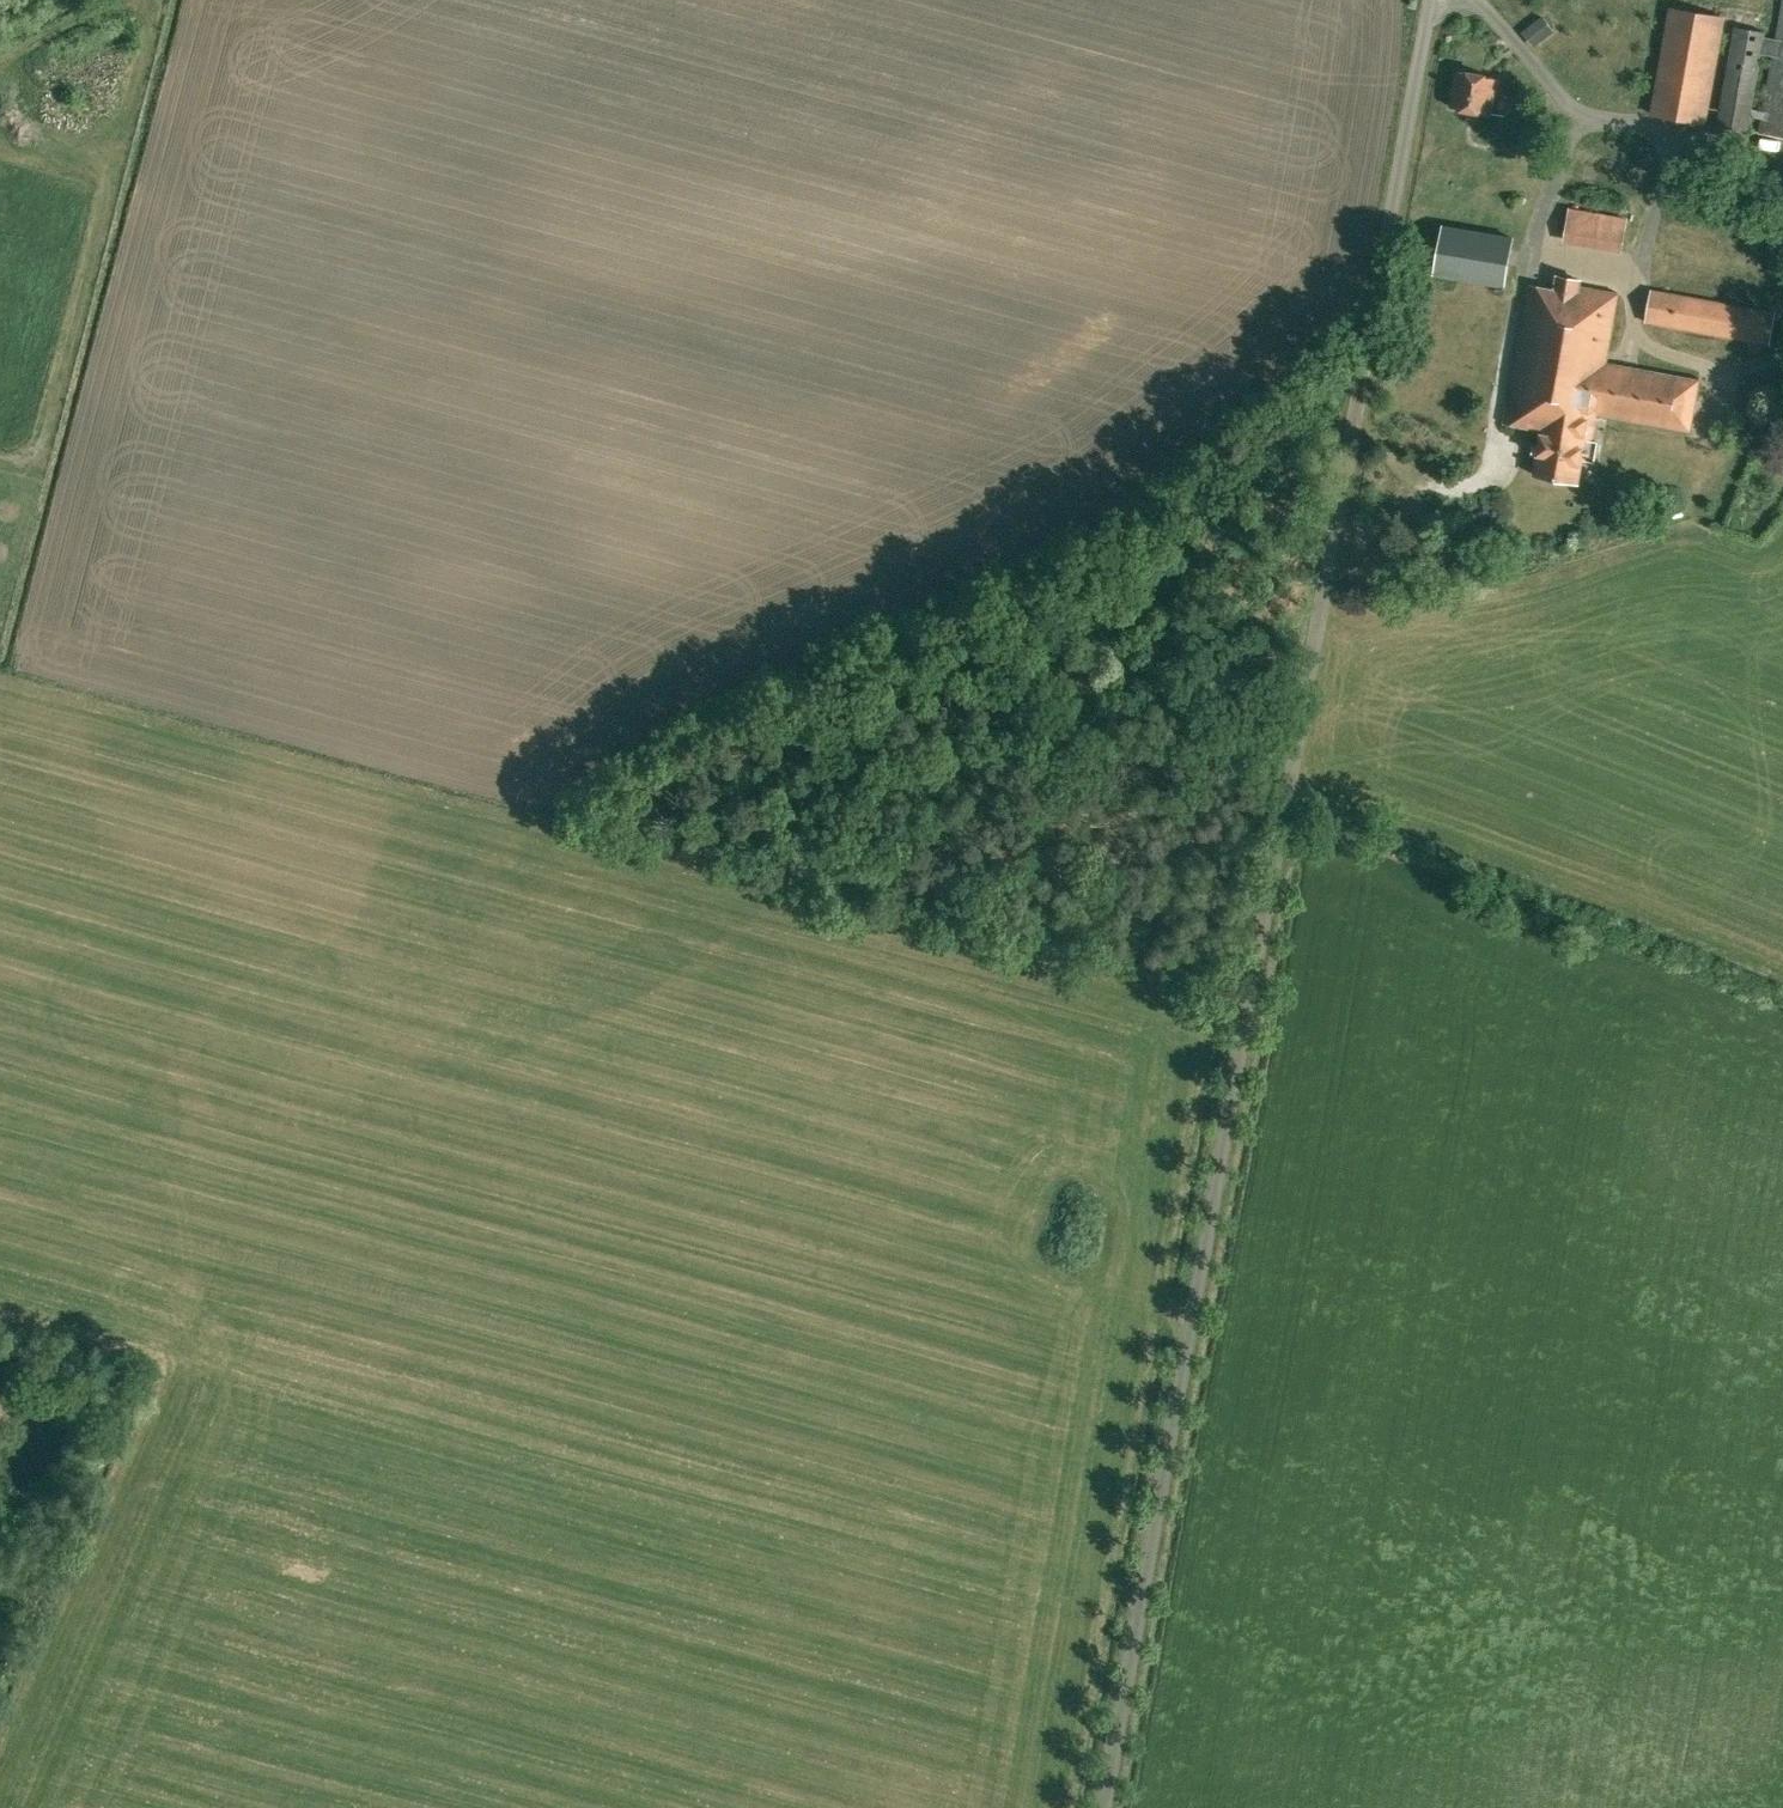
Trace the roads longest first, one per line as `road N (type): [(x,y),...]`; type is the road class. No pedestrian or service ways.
road 1 (unclassified): [(1103,1807),(1430,0)]

